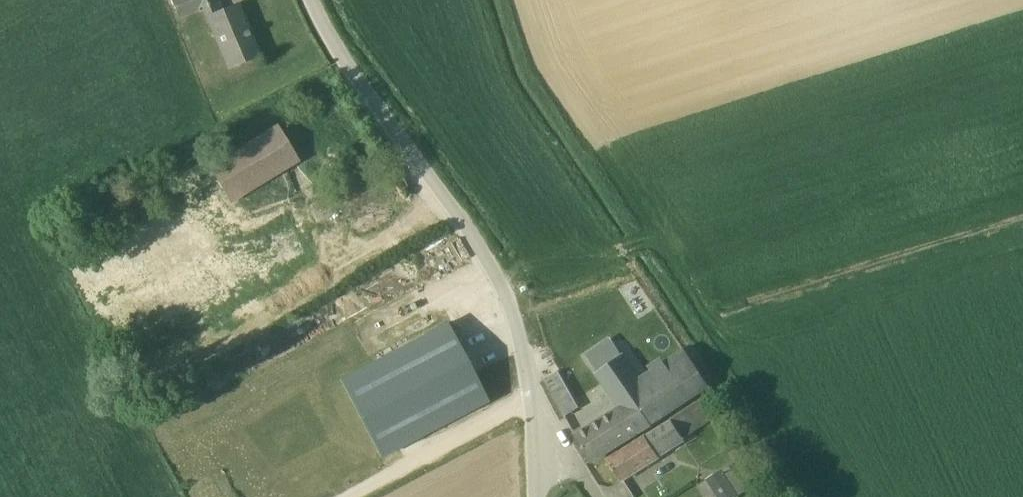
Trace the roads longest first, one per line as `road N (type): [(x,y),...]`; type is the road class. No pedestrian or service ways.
road 1 (unclassified): [(538,496),(528,372),(500,281),(343,58),(312,0)]
road 2 (track): [(344,496),(531,397)]

